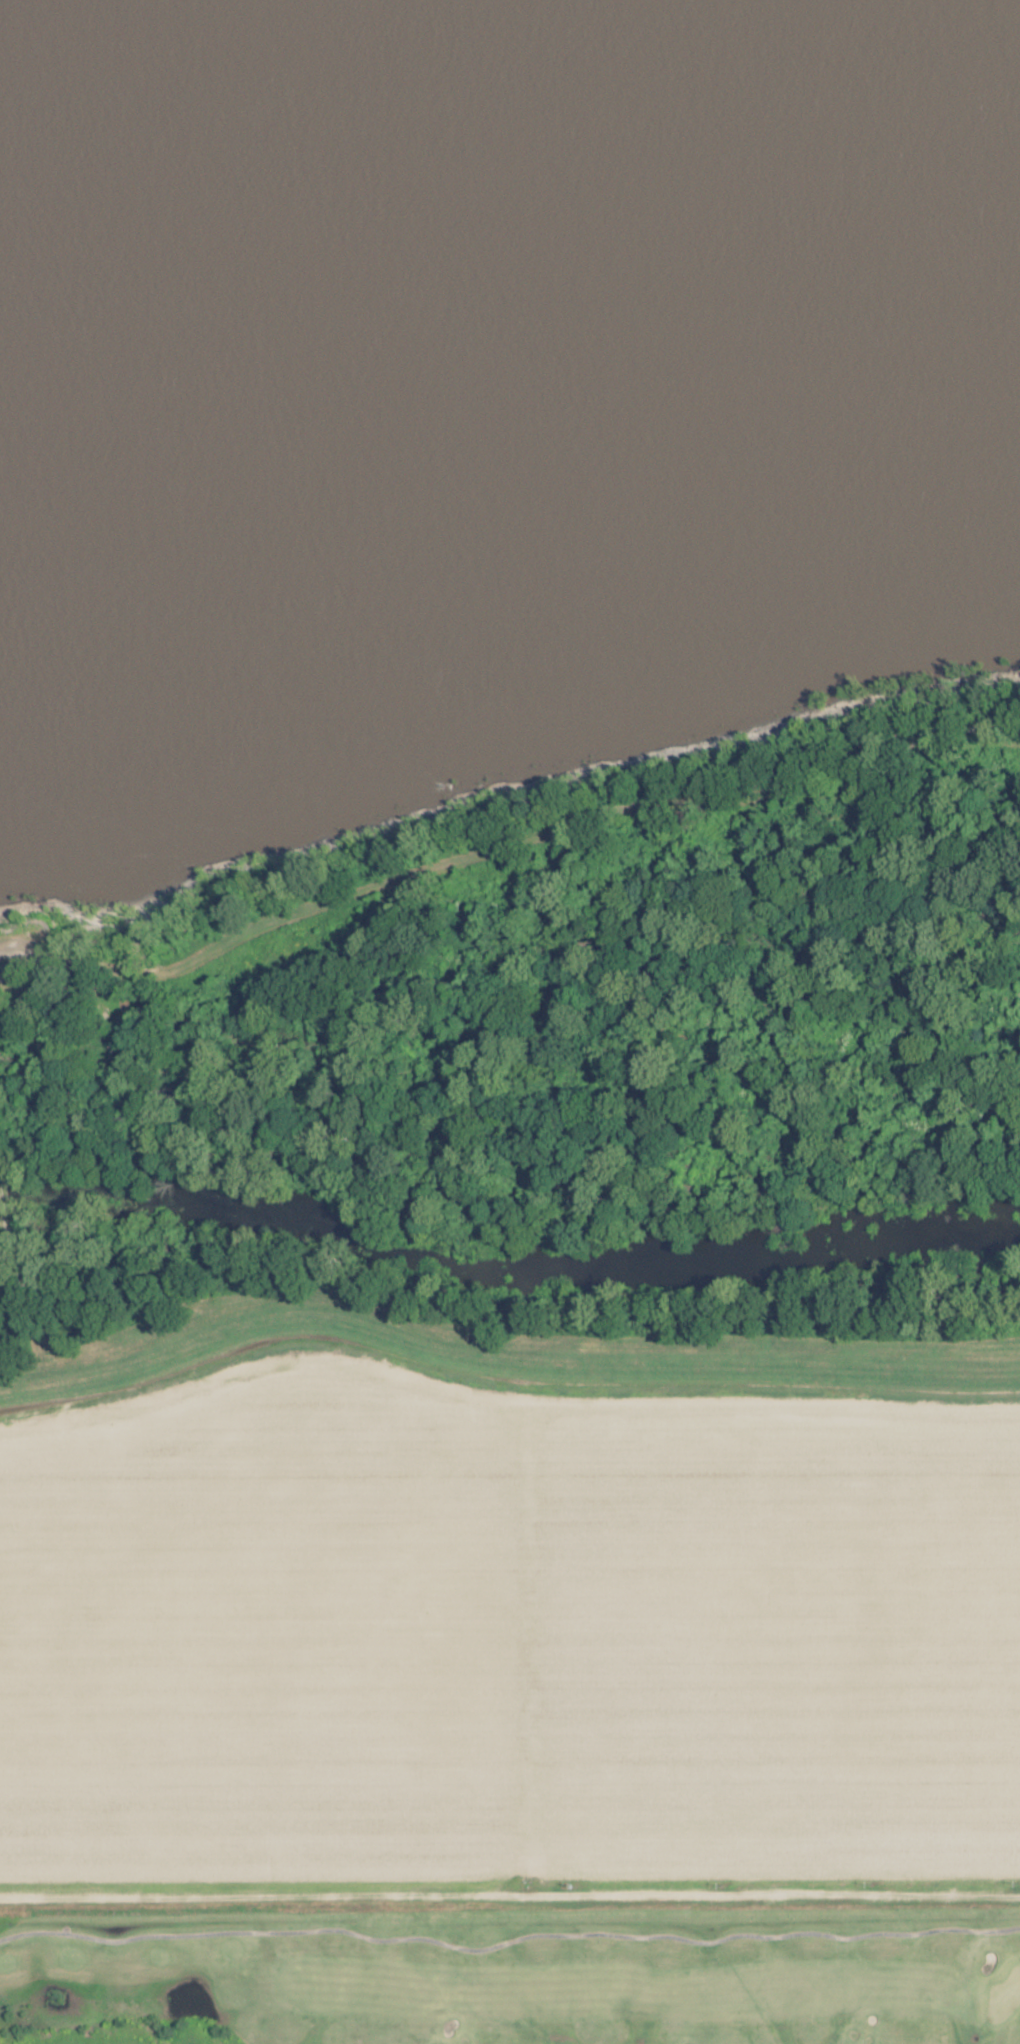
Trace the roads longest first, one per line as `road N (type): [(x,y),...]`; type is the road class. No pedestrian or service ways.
road 1 (track): [(0,1896),(1019,1887)]

